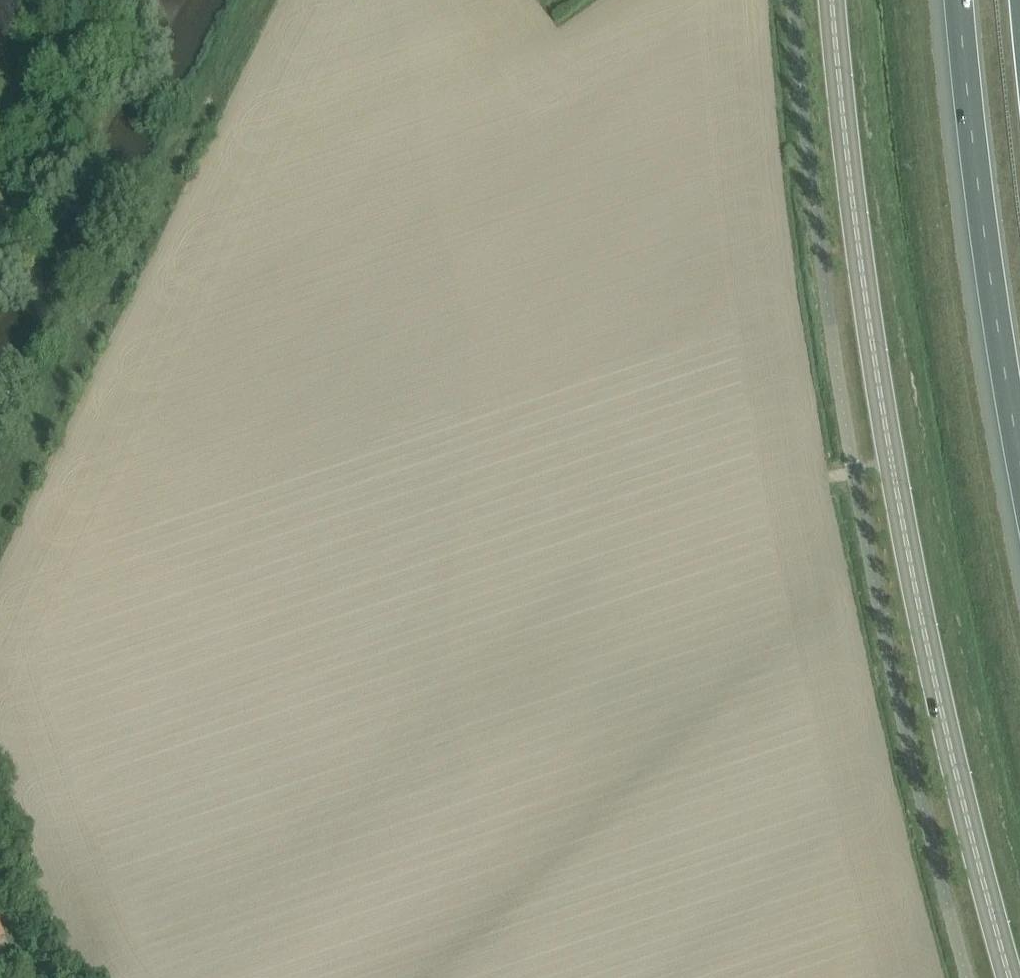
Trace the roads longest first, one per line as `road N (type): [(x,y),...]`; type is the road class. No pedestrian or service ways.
road 1 (secondary): [(1011,977),(968,826),(865,324),(842,159),(833,0)]
road 2 (motorway): [(960,0),(990,290),(1019,460)]

